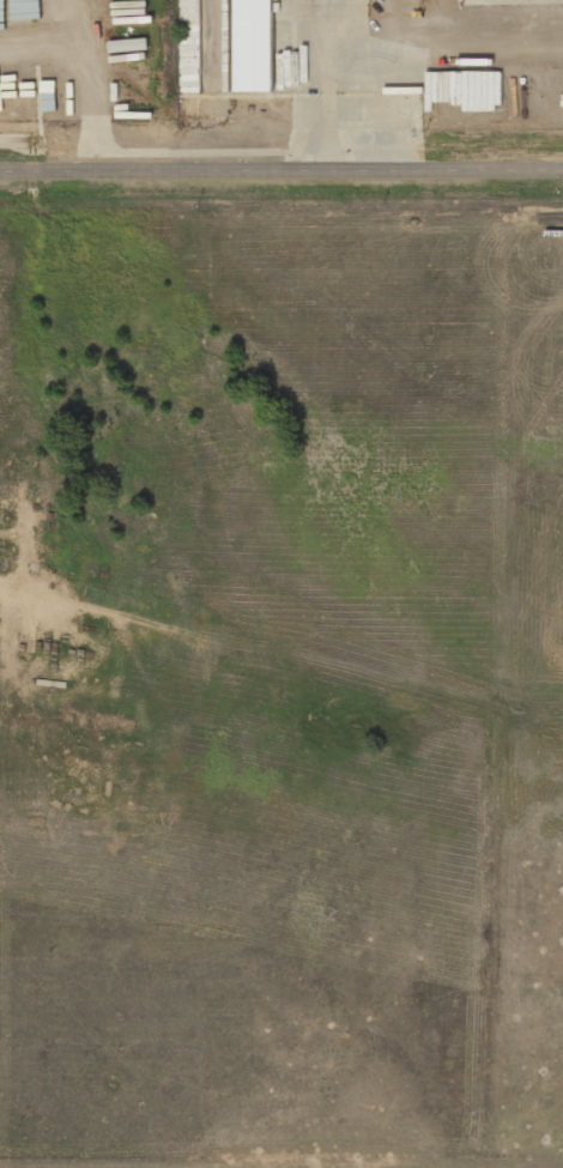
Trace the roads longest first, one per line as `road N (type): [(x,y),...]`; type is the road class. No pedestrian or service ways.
road 1 (residential): [(0,171),(562,170)]

